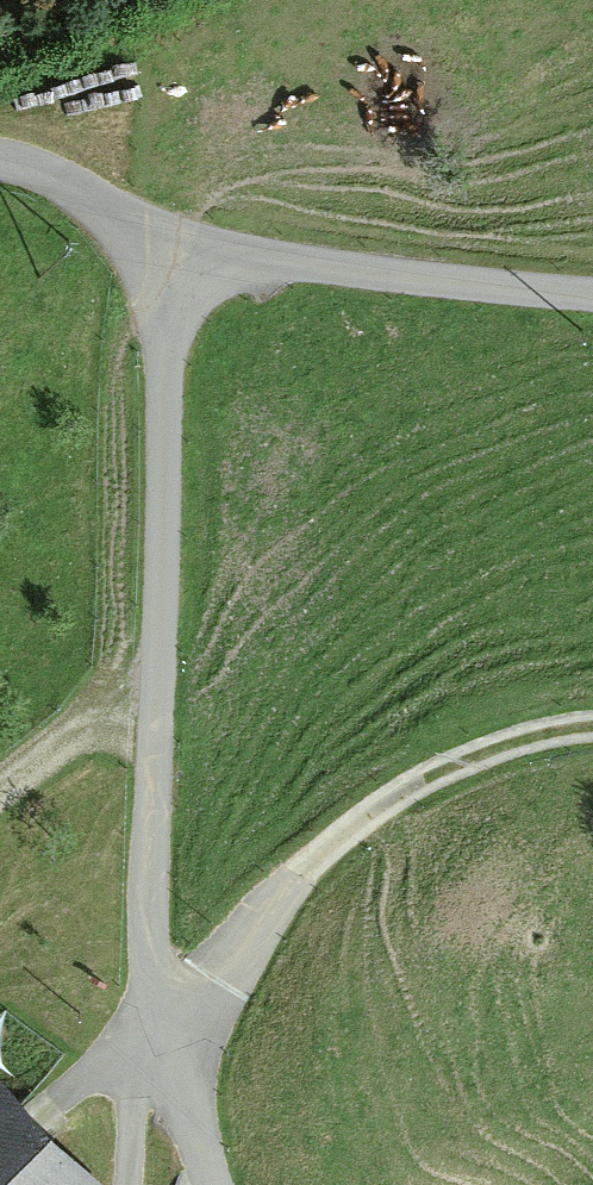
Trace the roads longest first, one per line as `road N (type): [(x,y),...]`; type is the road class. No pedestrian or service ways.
road 1 (track): [(227,1184),(166,1034),(150,924),(167,360),(161,300),(149,249),(84,192),(0,161)]
road 2 (track): [(166,1034),(298,873),(357,821),(431,775),(513,743),(592,726)]
road 3 (track): [(149,249),(592,293)]

